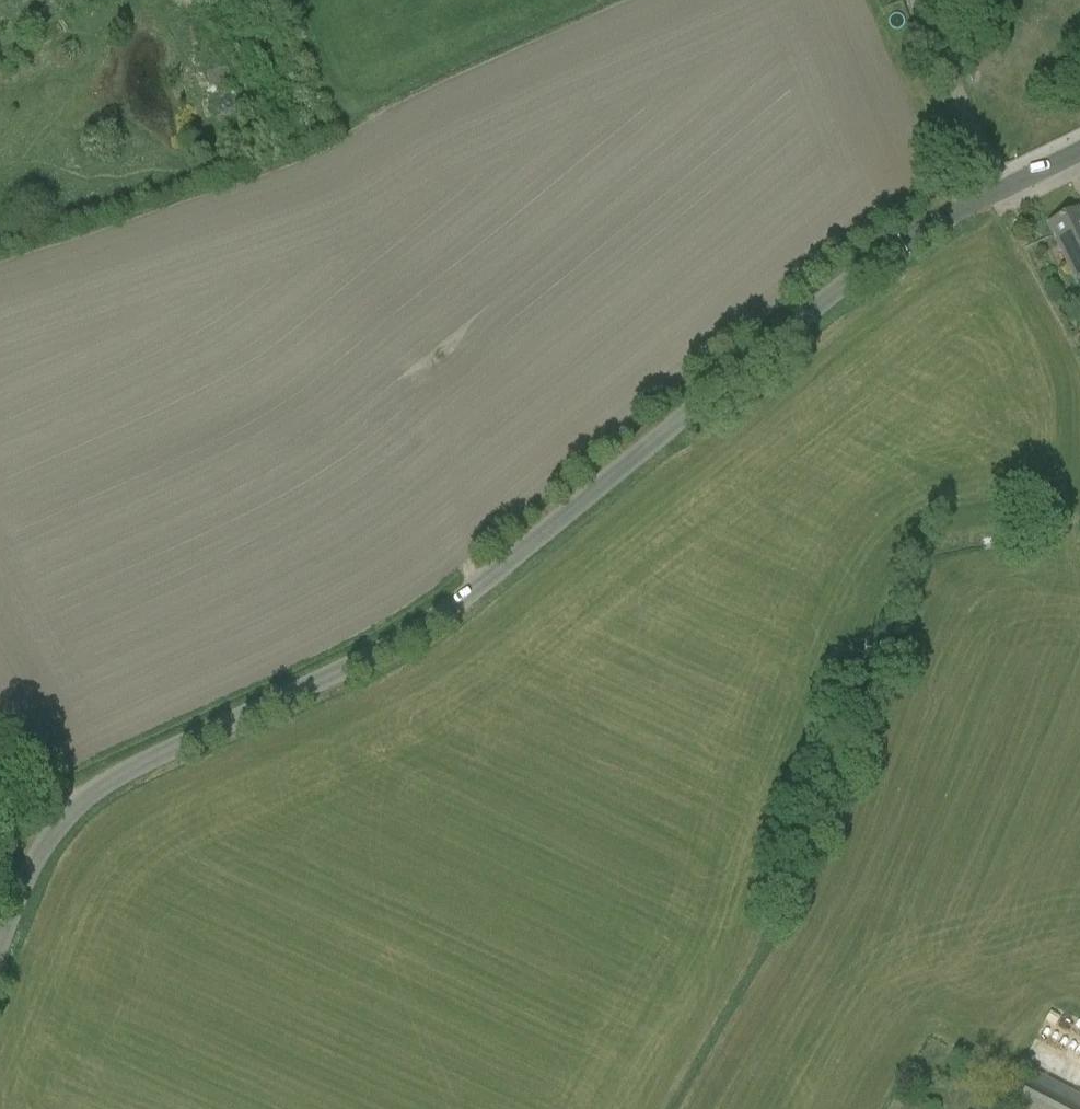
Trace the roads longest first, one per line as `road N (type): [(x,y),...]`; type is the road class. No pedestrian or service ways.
road 1 (tertiary): [(0,934),(56,827),(98,793),(420,629),(495,579),(898,248),(1079,152)]

